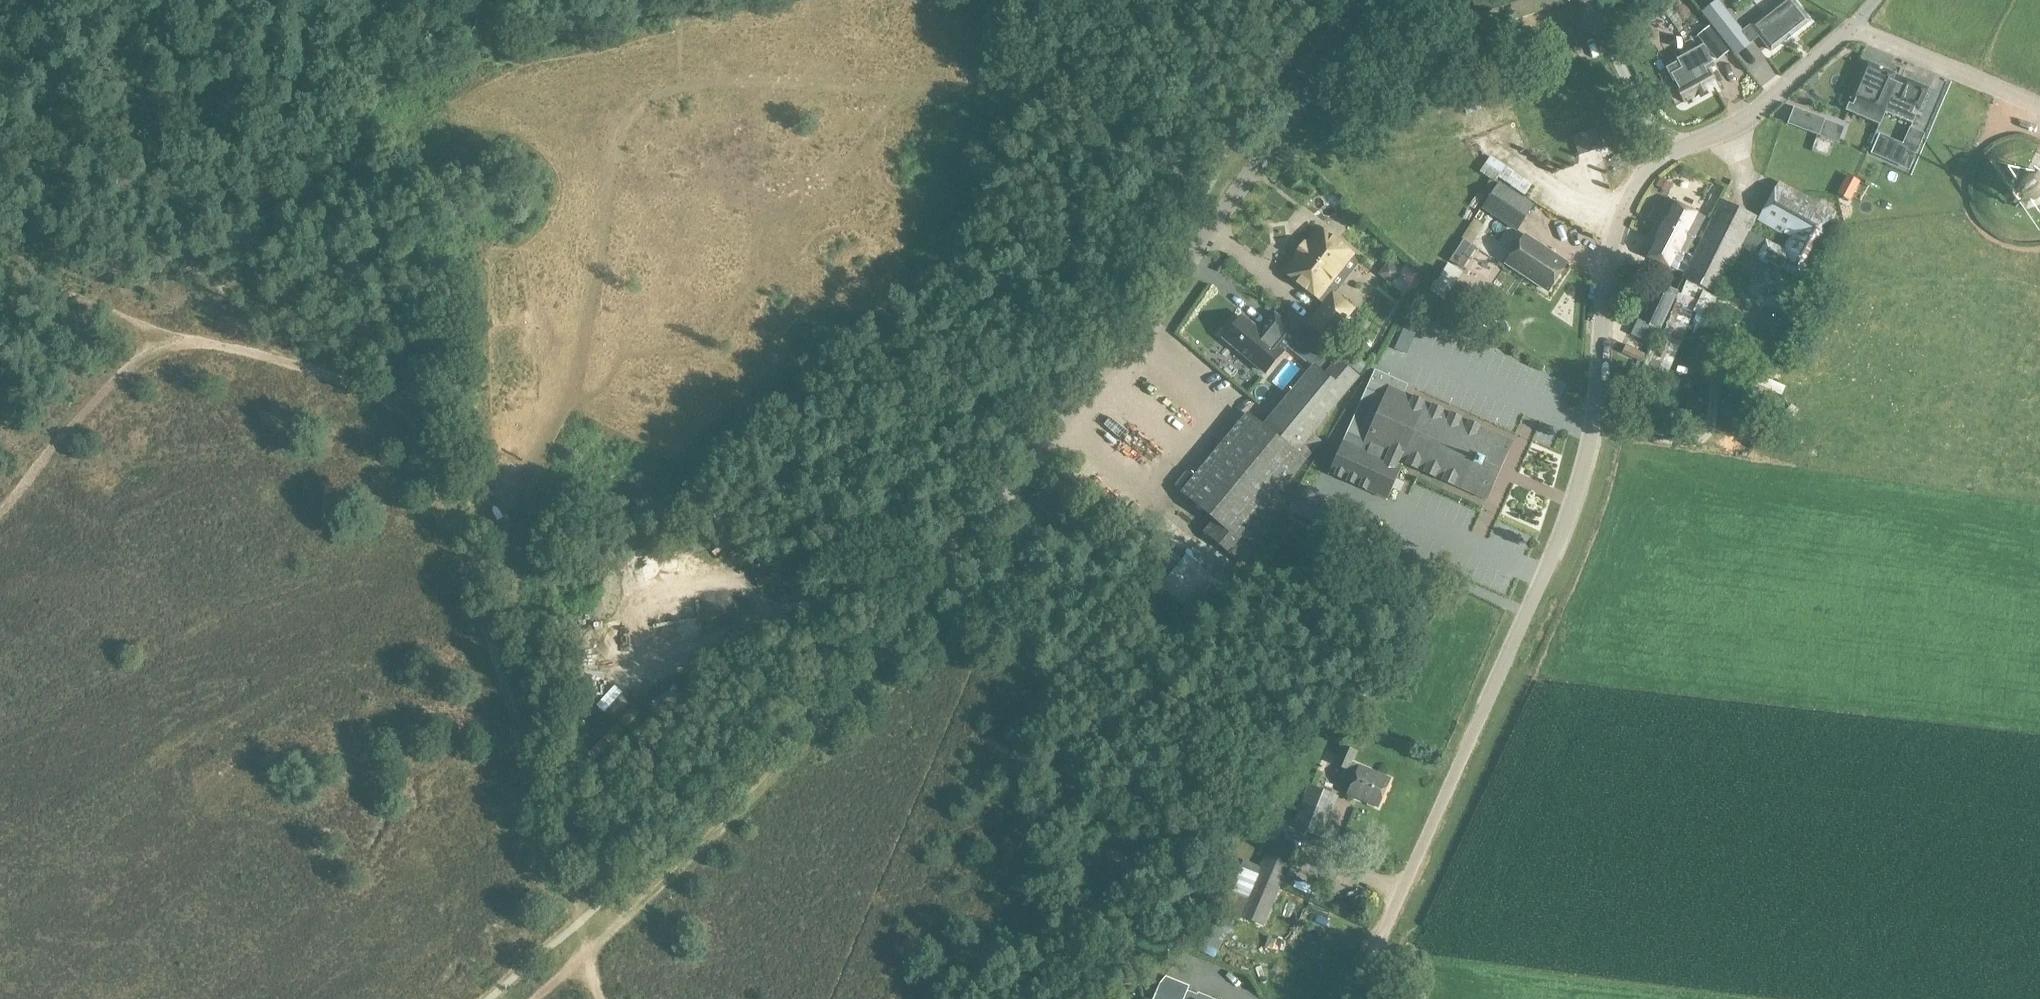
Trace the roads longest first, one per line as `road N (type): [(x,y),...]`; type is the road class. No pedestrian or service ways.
road 1 (residential): [(1355,998),(1572,501),(1594,425),(1610,250),(1631,189),(1666,154)]
road 2 (track): [(184,337),(242,349),(381,397),(407,414),(438,453),(586,955)]
road 3 (track): [(897,84),(813,189),(751,296),(706,336),(660,352),(622,347),(595,320),(611,169),(628,118),(682,89)]
road 4 (unclassified): [(962,556),(1225,208),(1368,0)]
road 5 (track): [(682,89),(897,84),(1015,95),(1095,126),(1225,208)]
road 6 (track): [(586,955),(825,721),(962,556)]
road 7 (track): [(0,506),(129,369),(184,337)]
road 8 (residential): [(1666,154),(1752,115),(1854,26)]
road 9 (unclassified): [(2039,105),(1854,26)]
road 10 (residential): [(1666,154),(1613,51),(1597,0)]

